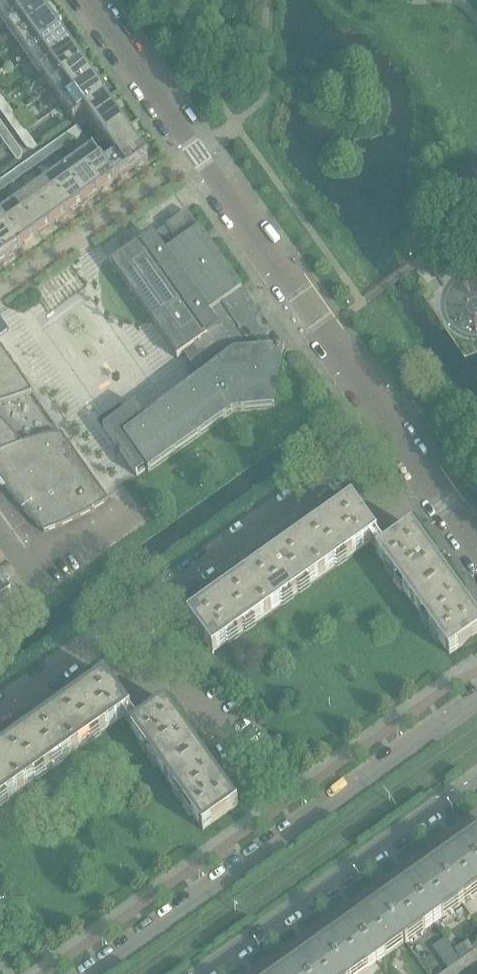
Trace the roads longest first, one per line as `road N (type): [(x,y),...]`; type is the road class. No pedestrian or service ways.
road 1 (residential): [(392,428),(89,0)]
road 2 (residential): [(0,707),(392,428)]
road 3 (secondary): [(476,700),(91,973)]
road 4 (secondary): [(197,973),(476,775)]
road 5 (residential): [(0,530),(27,569),(129,497)]
road 6 (residential): [(476,548),(392,428)]

